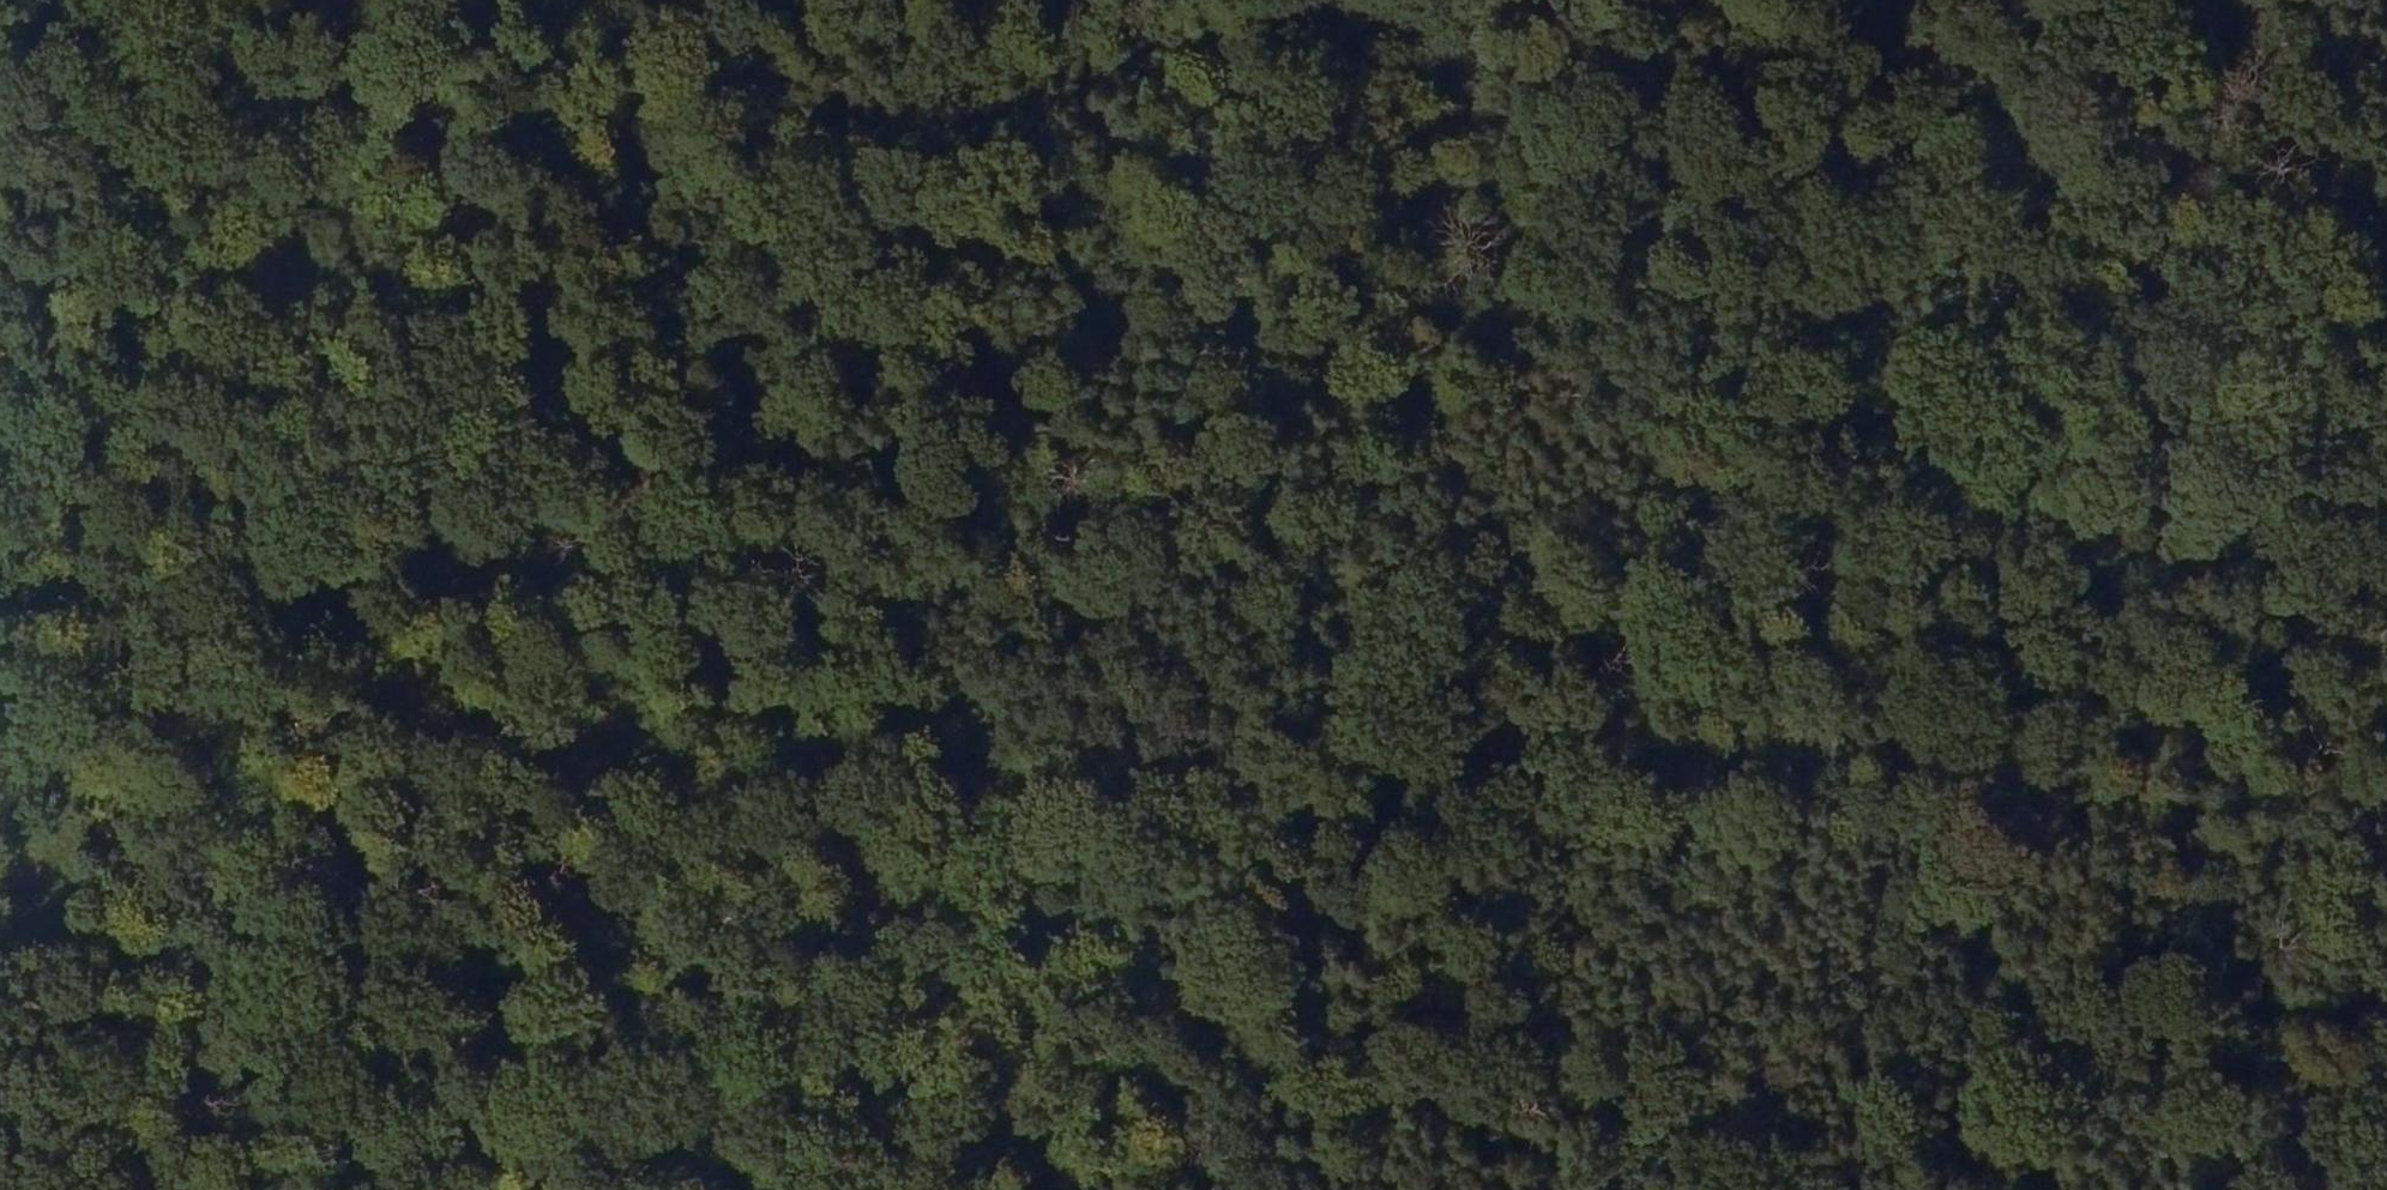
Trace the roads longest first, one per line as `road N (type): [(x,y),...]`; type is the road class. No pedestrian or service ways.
road 1 (track): [(331,0),(1061,1189)]
road 2 (track): [(2386,264),(2204,0)]

